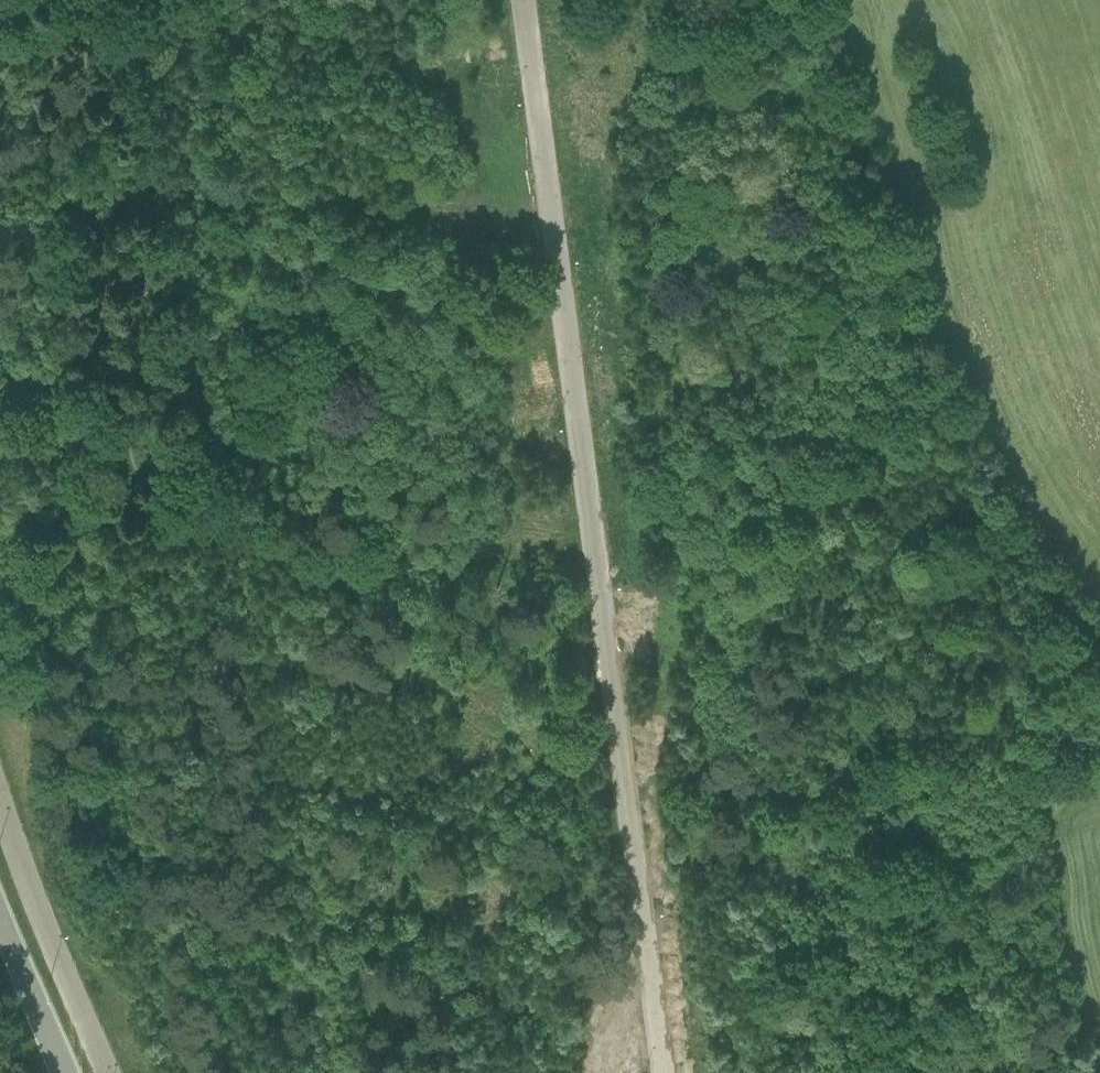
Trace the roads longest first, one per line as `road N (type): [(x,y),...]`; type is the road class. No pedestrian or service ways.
road 1 (unclassified): [(522,0),(659,1072)]
road 2 (unclassified): [(109,1072),(35,912),(0,804)]
road 3 (secondary): [(61,1072),(0,934)]

